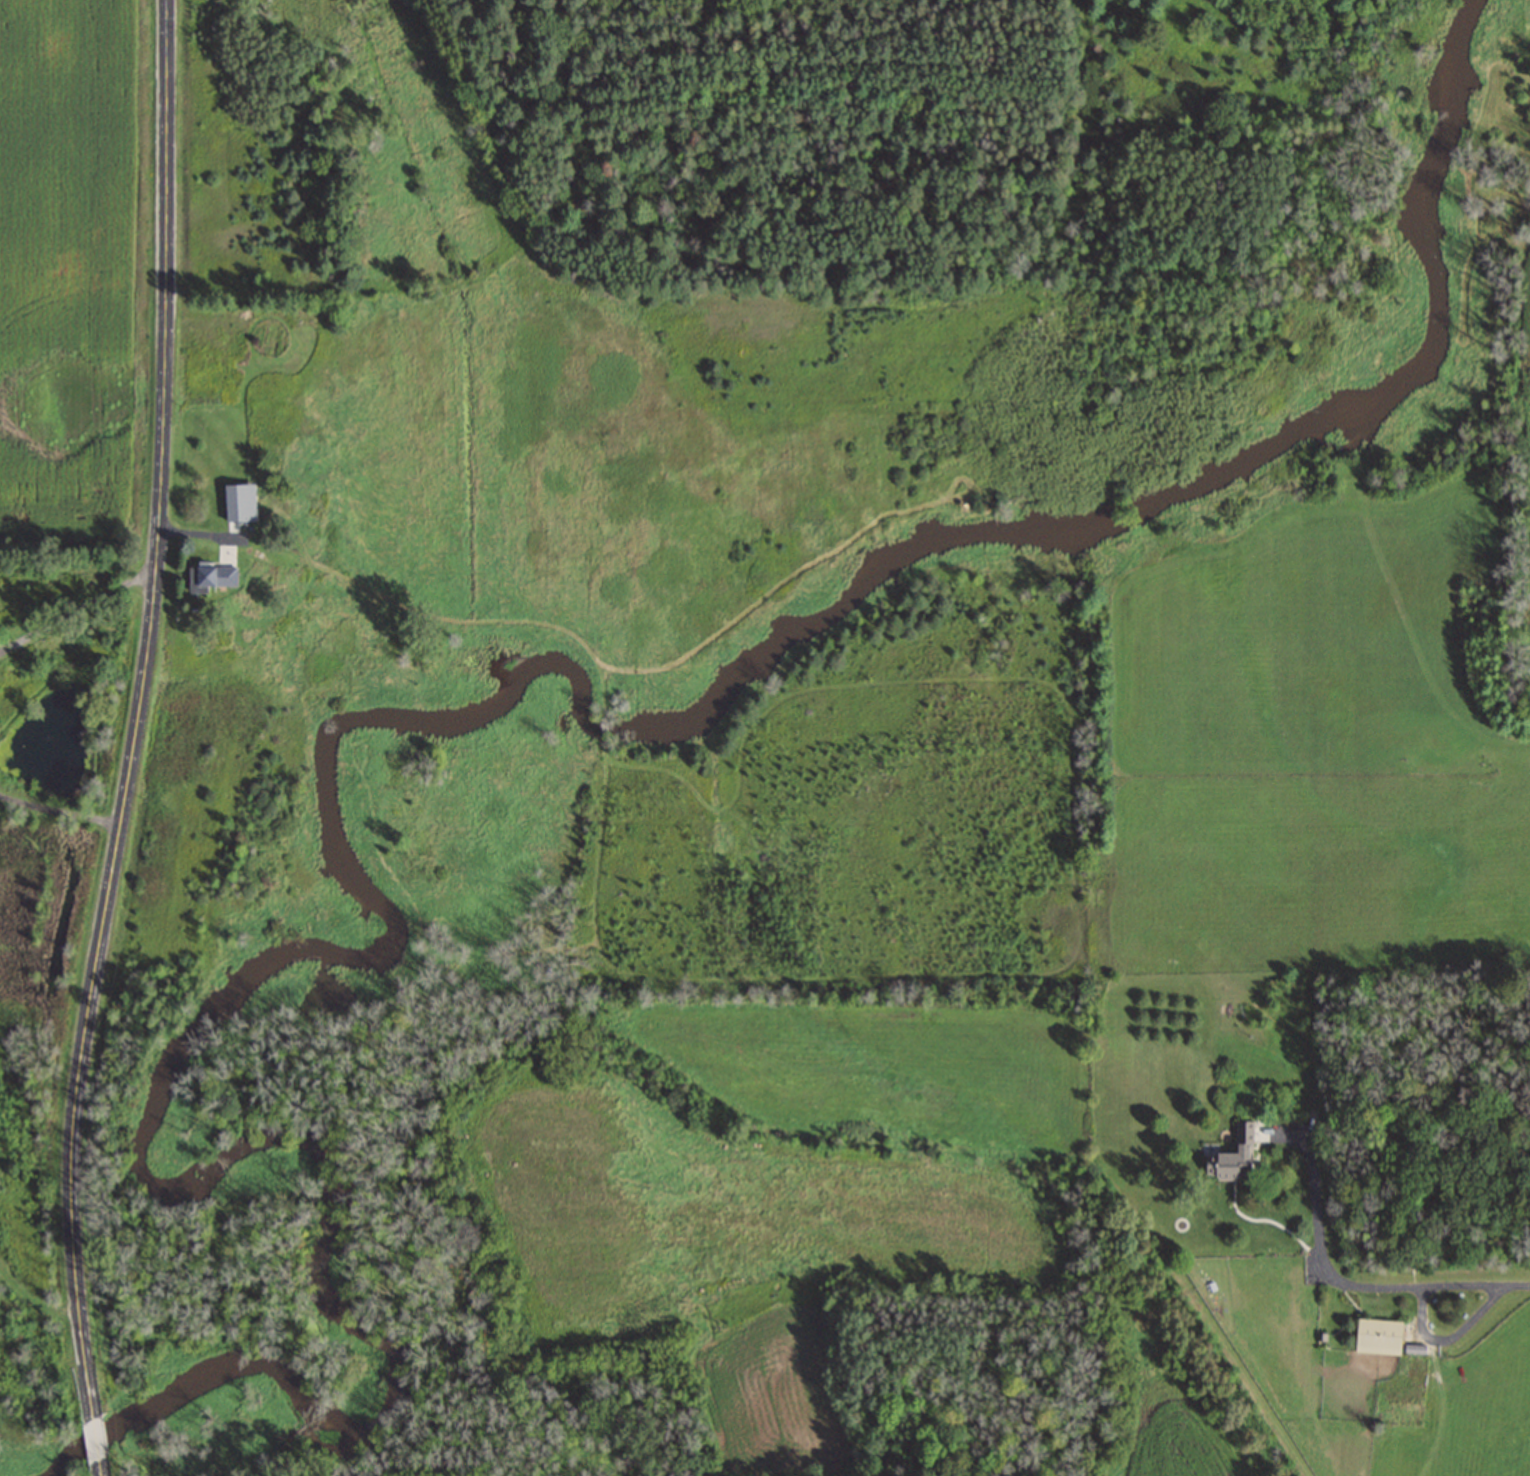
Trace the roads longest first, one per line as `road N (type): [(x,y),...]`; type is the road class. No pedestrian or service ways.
road 1 (residential): [(166,0),(157,566),(81,1053),(72,1168),(76,1298),(101,1475)]

